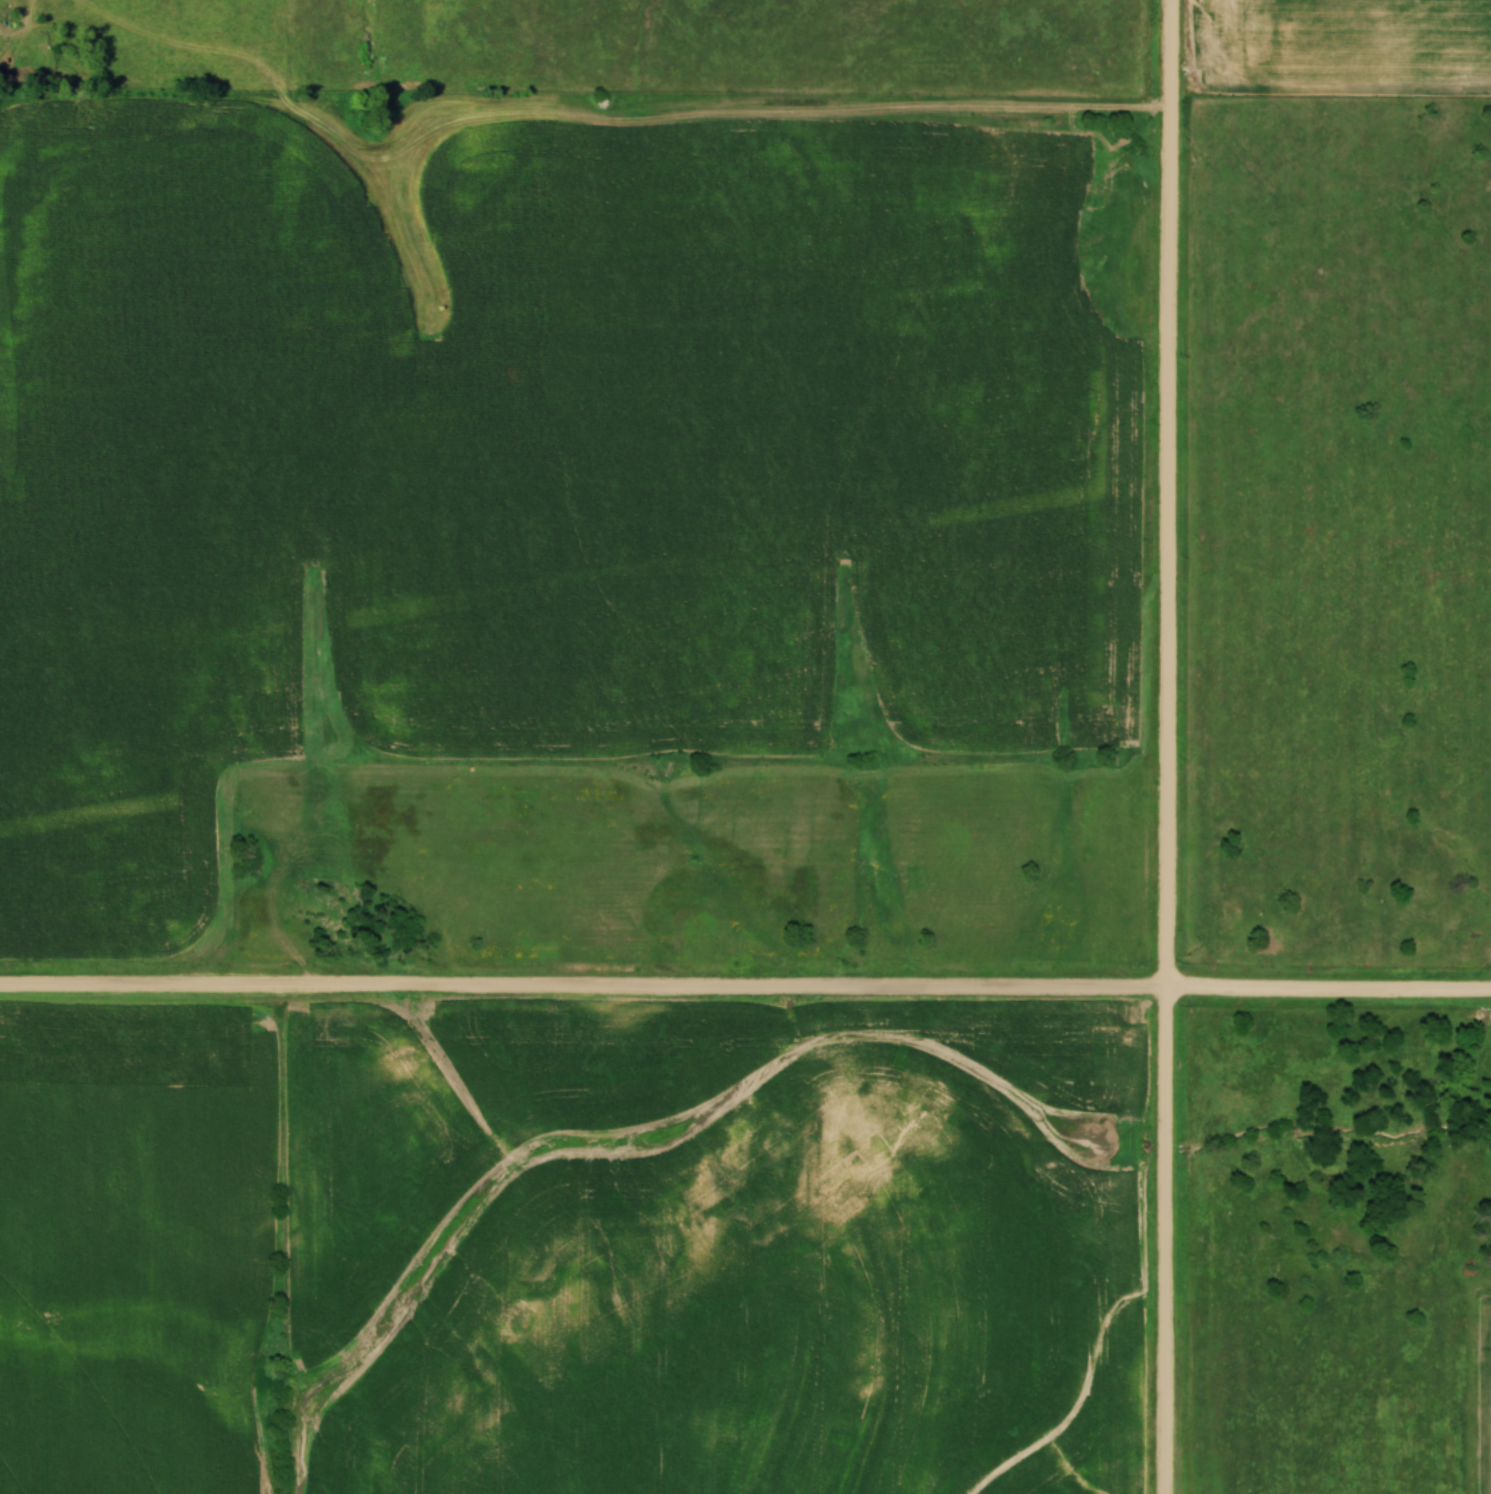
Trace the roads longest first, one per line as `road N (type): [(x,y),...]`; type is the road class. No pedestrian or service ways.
road 1 (residential): [(1166,1493),(1173,0)]
road 2 (residential): [(1490,989),(0,984)]

